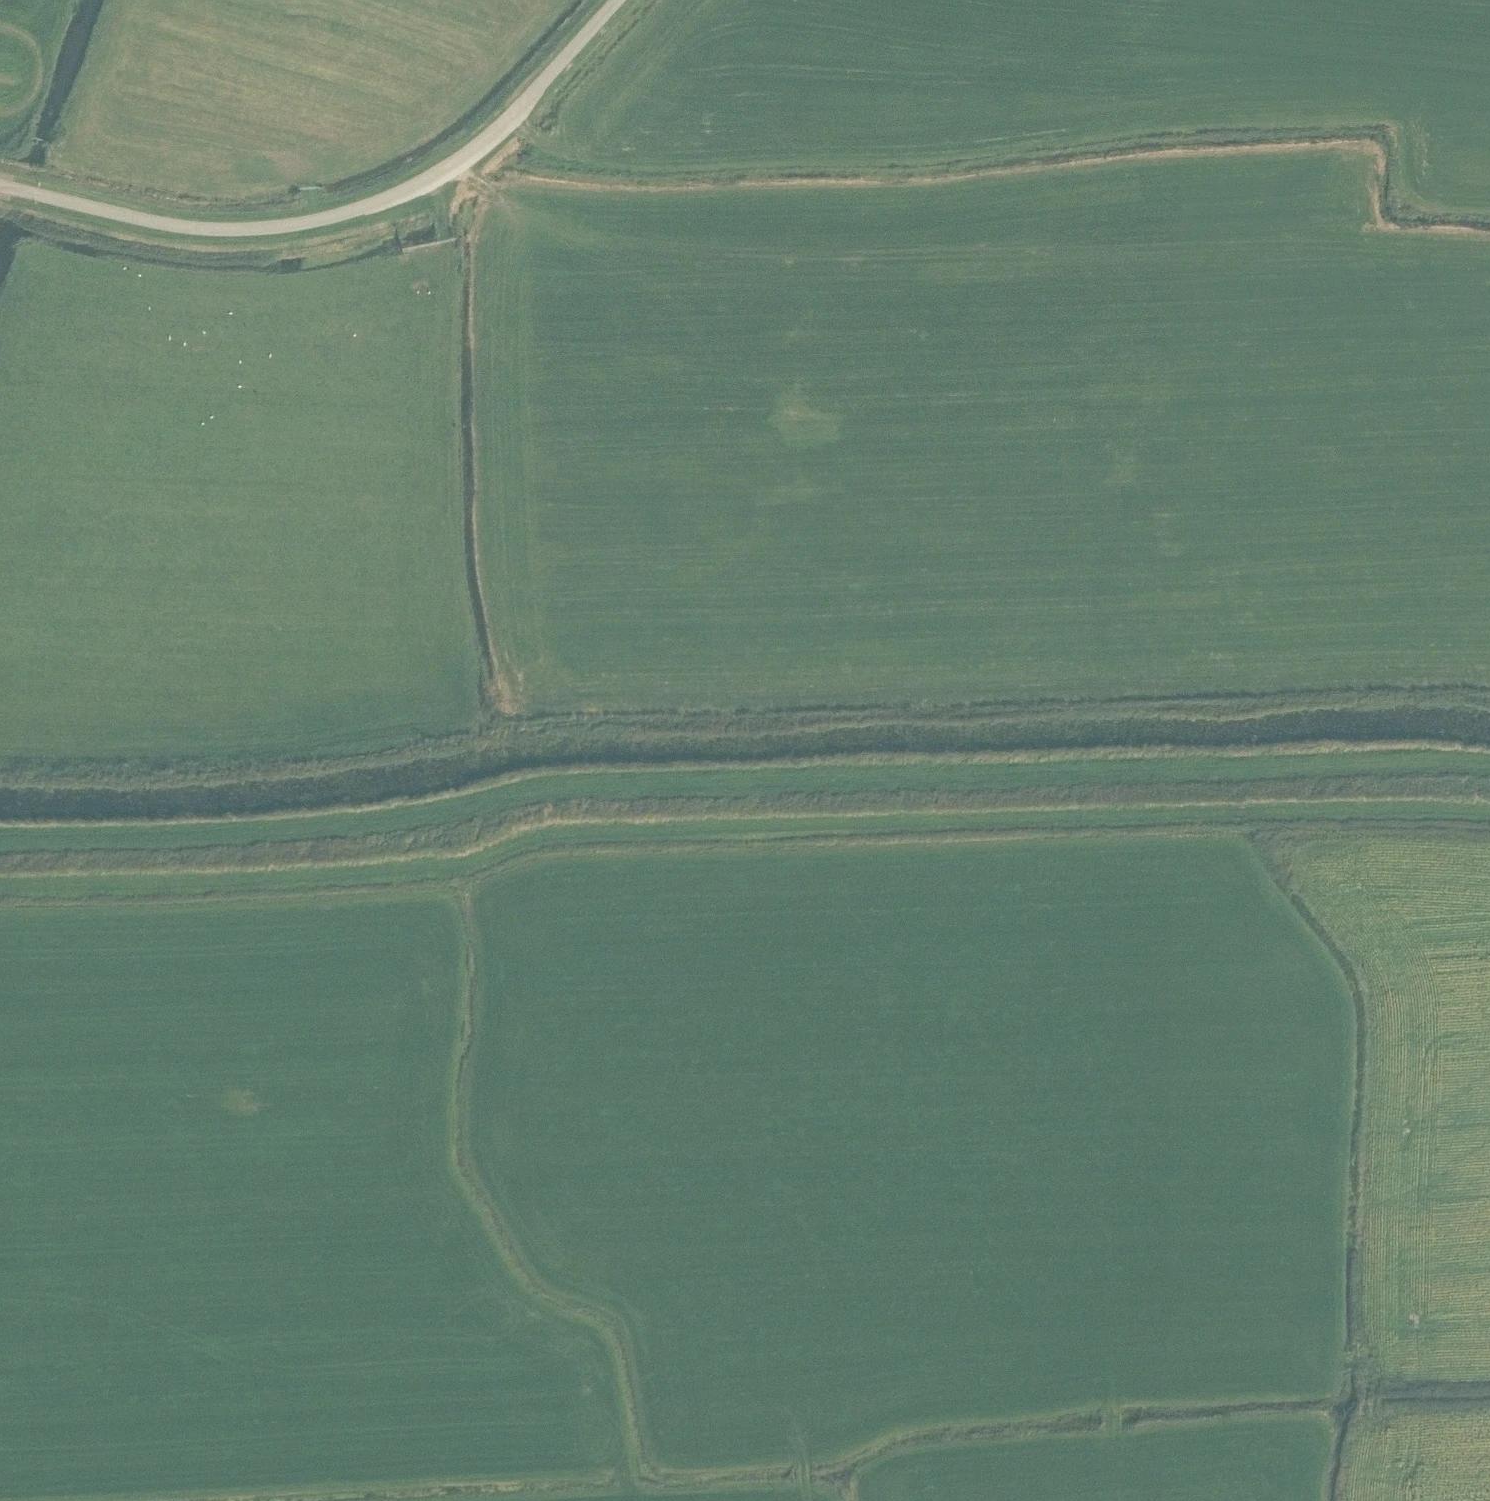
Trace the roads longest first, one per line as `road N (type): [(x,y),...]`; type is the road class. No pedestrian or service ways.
road 1 (tertiary): [(0,186),(212,228),(269,228),(362,208),(418,184),(503,126),(619,0)]

